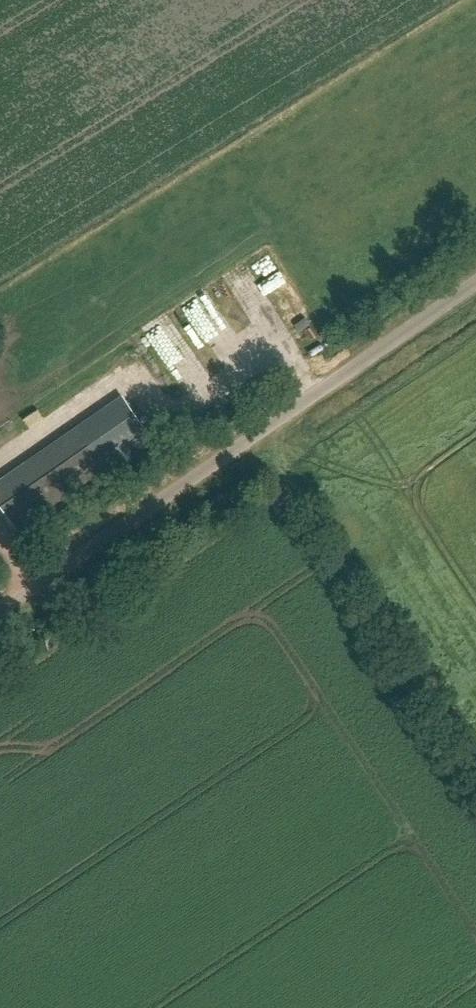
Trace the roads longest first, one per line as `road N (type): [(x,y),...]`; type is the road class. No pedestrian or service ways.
road 1 (unclassified): [(0,613),(475,288)]

